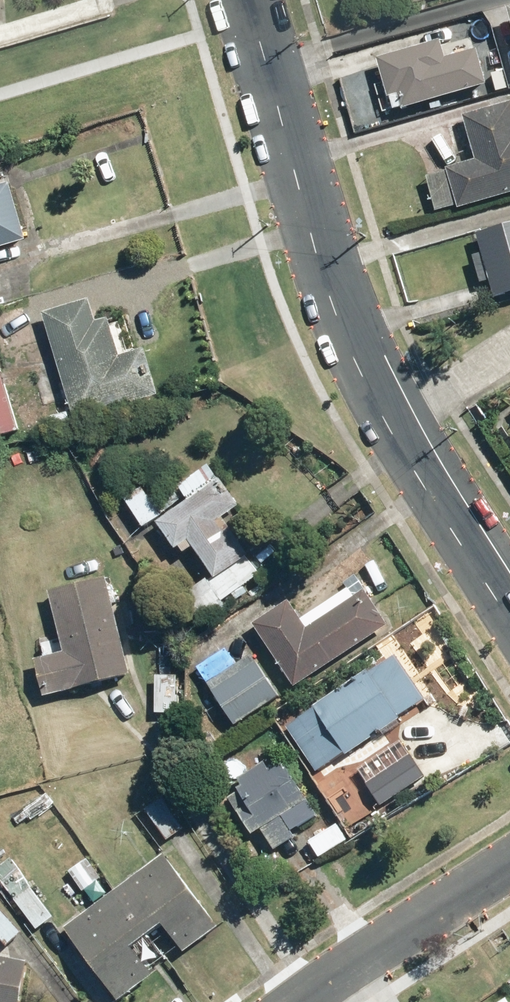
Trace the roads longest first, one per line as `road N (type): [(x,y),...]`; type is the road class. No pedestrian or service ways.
road 1 (tertiary): [(509,608),(375,394),(330,276),(248,0)]
road 2 (residential): [(299,1001),(509,864)]

